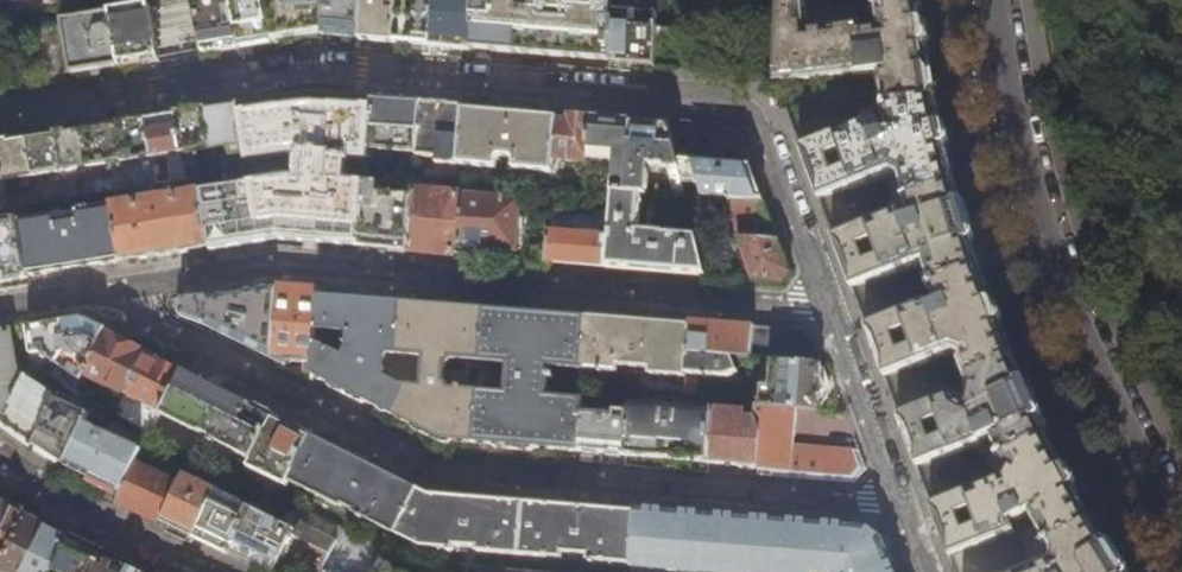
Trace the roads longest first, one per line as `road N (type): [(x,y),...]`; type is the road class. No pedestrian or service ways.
road 1 (residential): [(826,296),(760,127),(723,99),(311,65),(0,115)]
road 2 (residential): [(92,294),(440,471),(868,502),(895,494)]
road 3 (residential): [(92,294),(281,264),(801,305),(826,296)]
road 4 (residential): [(1181,531),(1089,362),(1041,225),(991,0)]
road 5 (residential): [(0,452),(83,512),(208,571)]
road 6 (residential): [(895,494),(826,296)]

